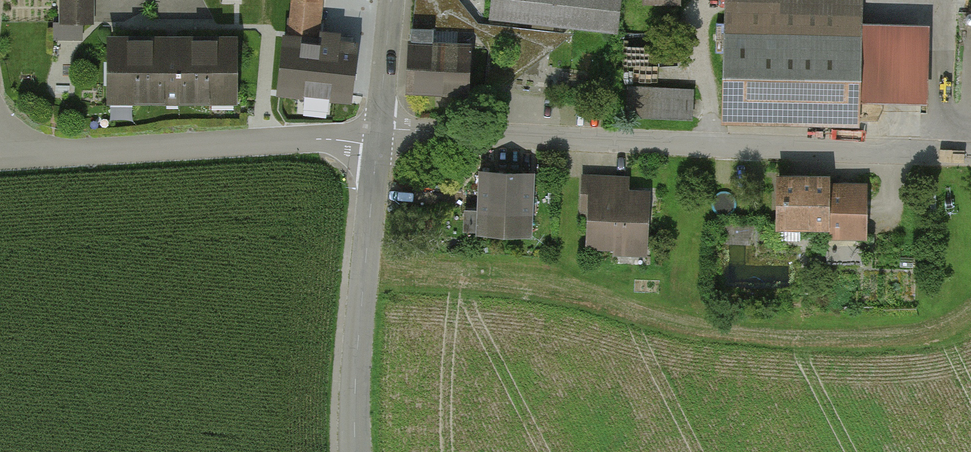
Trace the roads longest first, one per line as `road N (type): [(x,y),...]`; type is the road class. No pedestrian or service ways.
road 1 (residential): [(376,144),(936,158)]
road 2 (residential): [(0,158),(316,140),(376,144)]
road 3 (tertiary): [(354,451),(376,144)]
road 4 (track): [(716,153),(695,18),(727,3)]
road 5 (tertiary): [(376,144),(390,0)]

